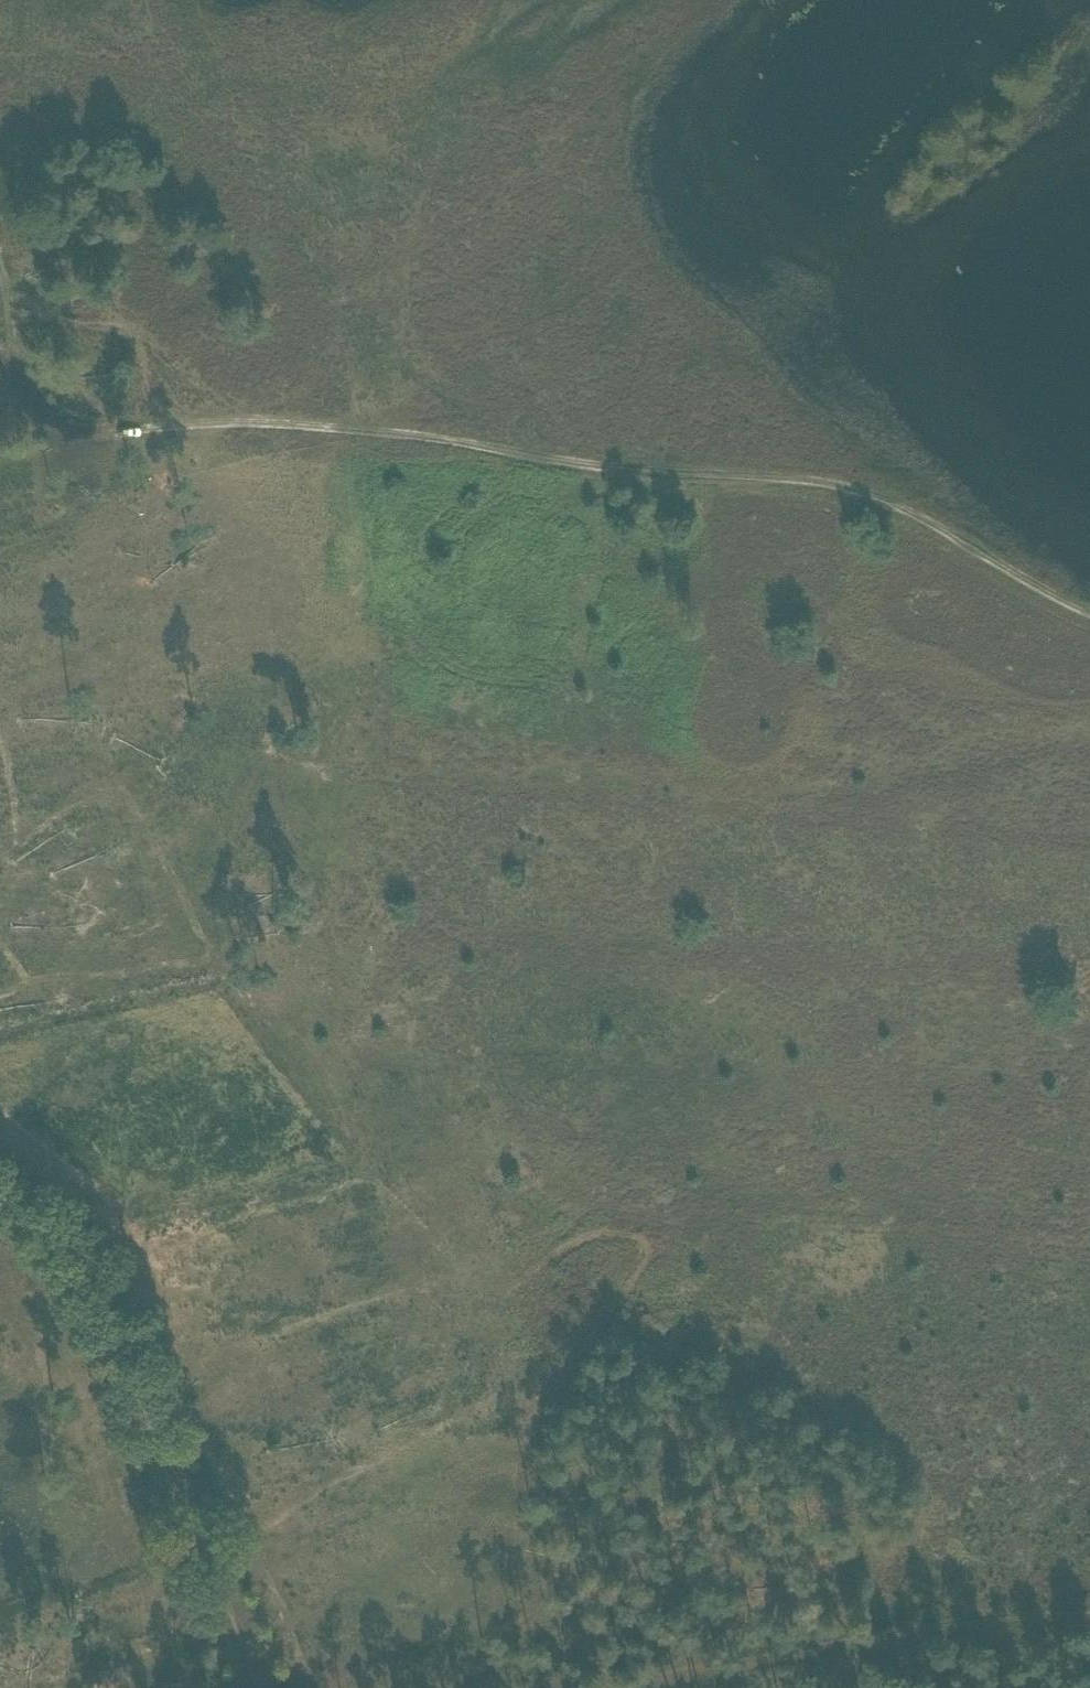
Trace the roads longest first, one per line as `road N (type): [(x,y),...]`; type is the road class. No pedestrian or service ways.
road 1 (track): [(1089,610),(1052,596),(927,521),(843,485),(597,466),(433,437),(240,422),(133,431),(72,426),(43,406),(24,378),(0,275)]
road 2 (track): [(0,1197),(64,1248),(103,1297),(268,1687)]
road 3 (track): [(1089,1620),(977,1623),(645,1687)]

